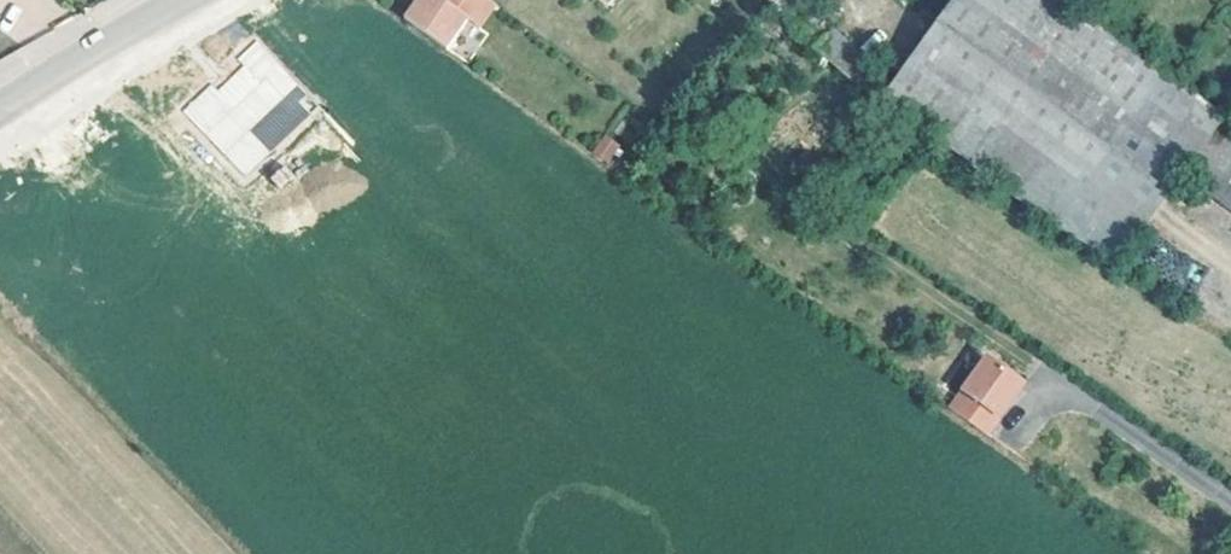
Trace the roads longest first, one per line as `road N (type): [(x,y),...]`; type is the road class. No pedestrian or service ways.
road 1 (tertiary): [(0,113),(183,0)]

